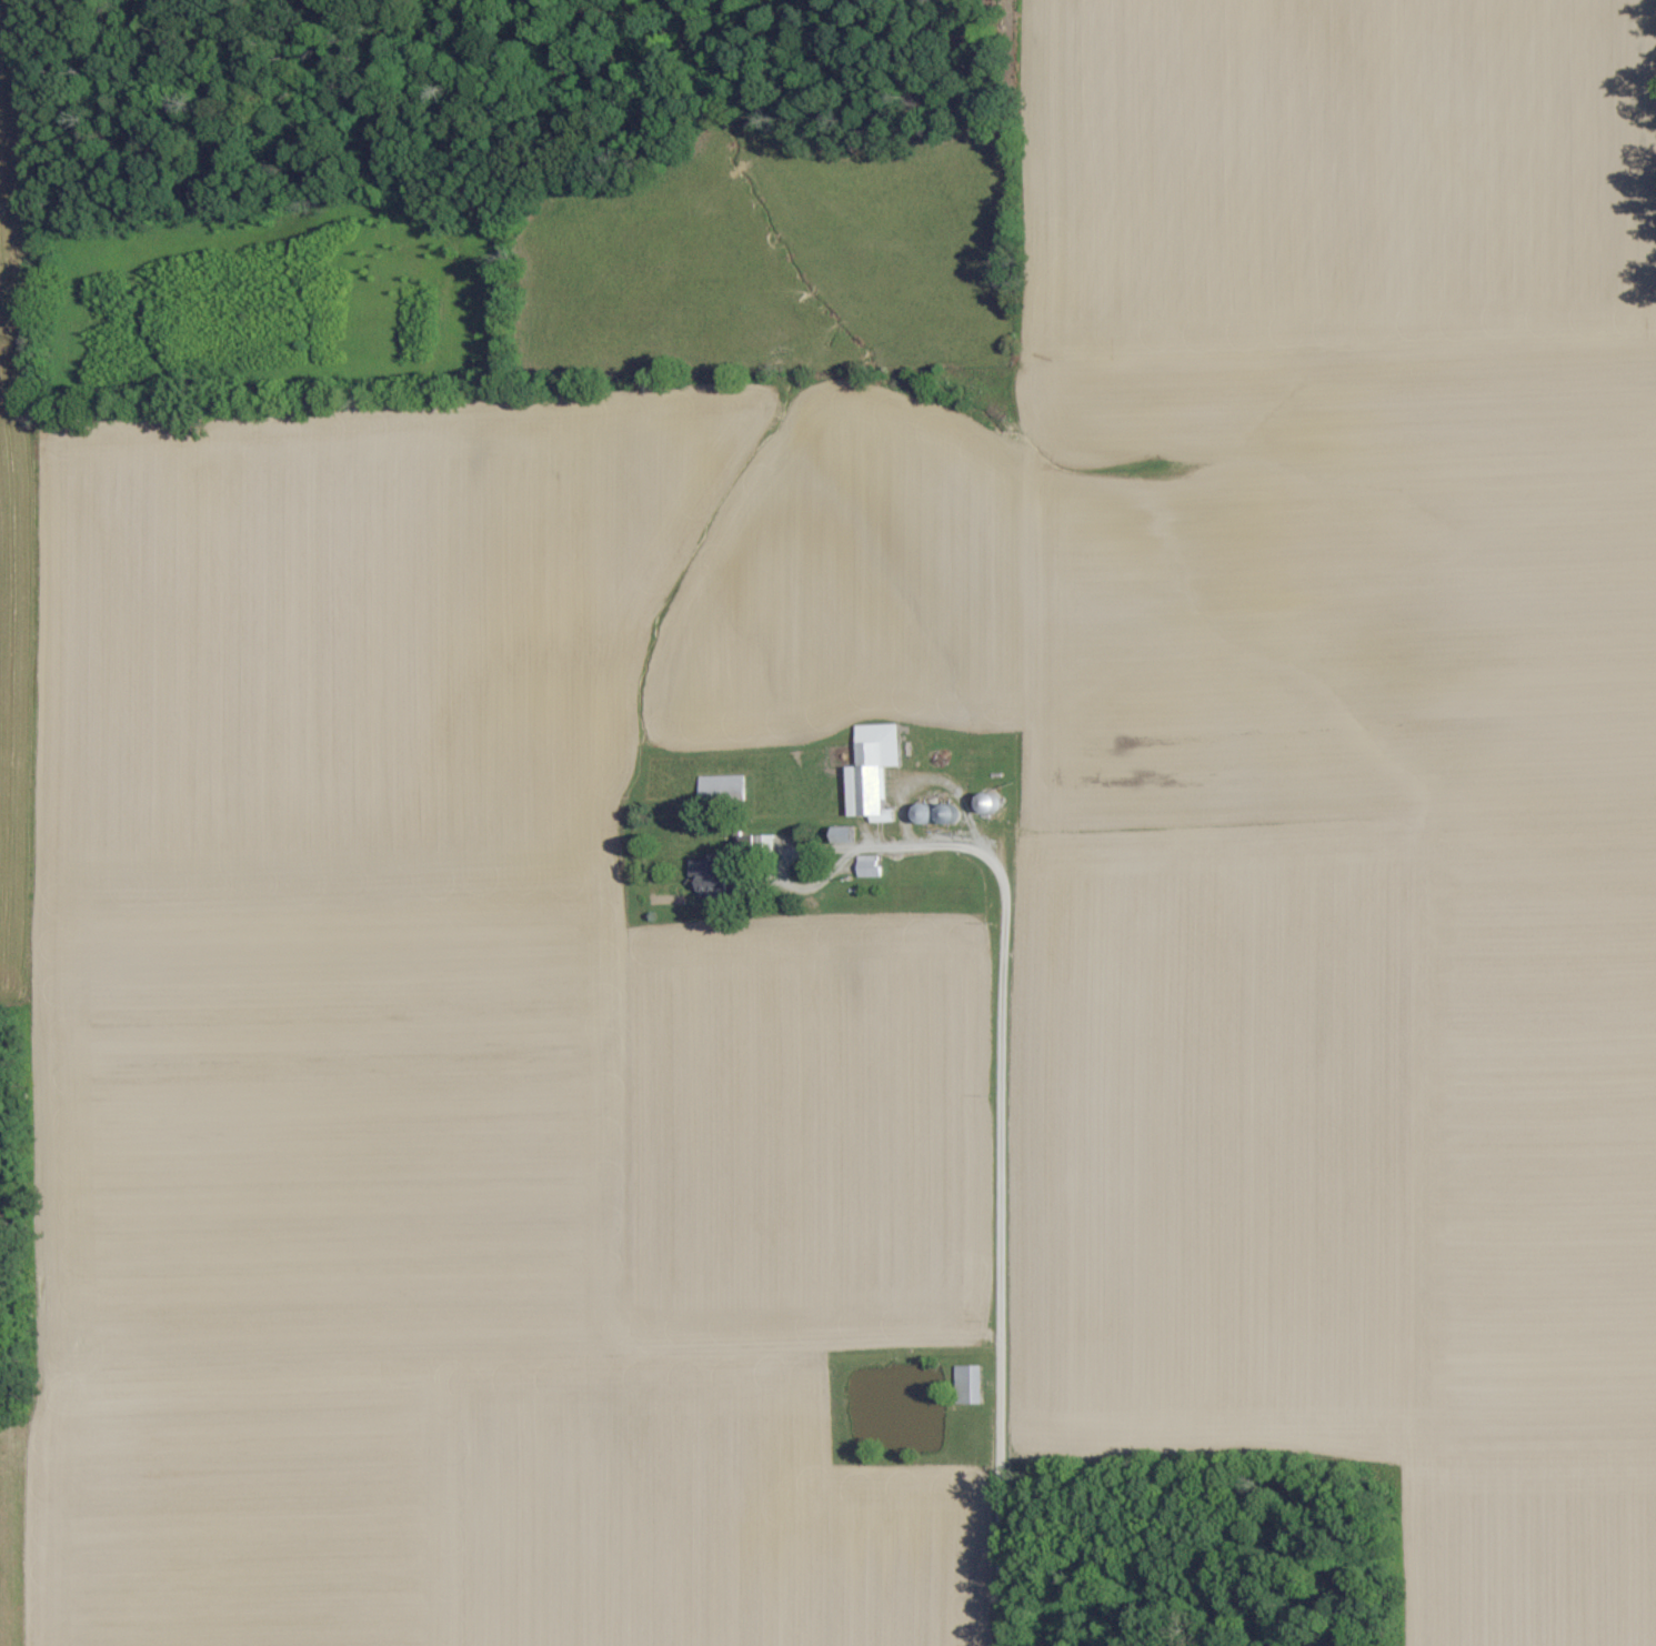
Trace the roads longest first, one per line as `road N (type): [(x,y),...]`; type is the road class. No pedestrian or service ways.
road 1 (residential): [(997,1645),(1005,886),(993,860),(964,847),(806,847)]

